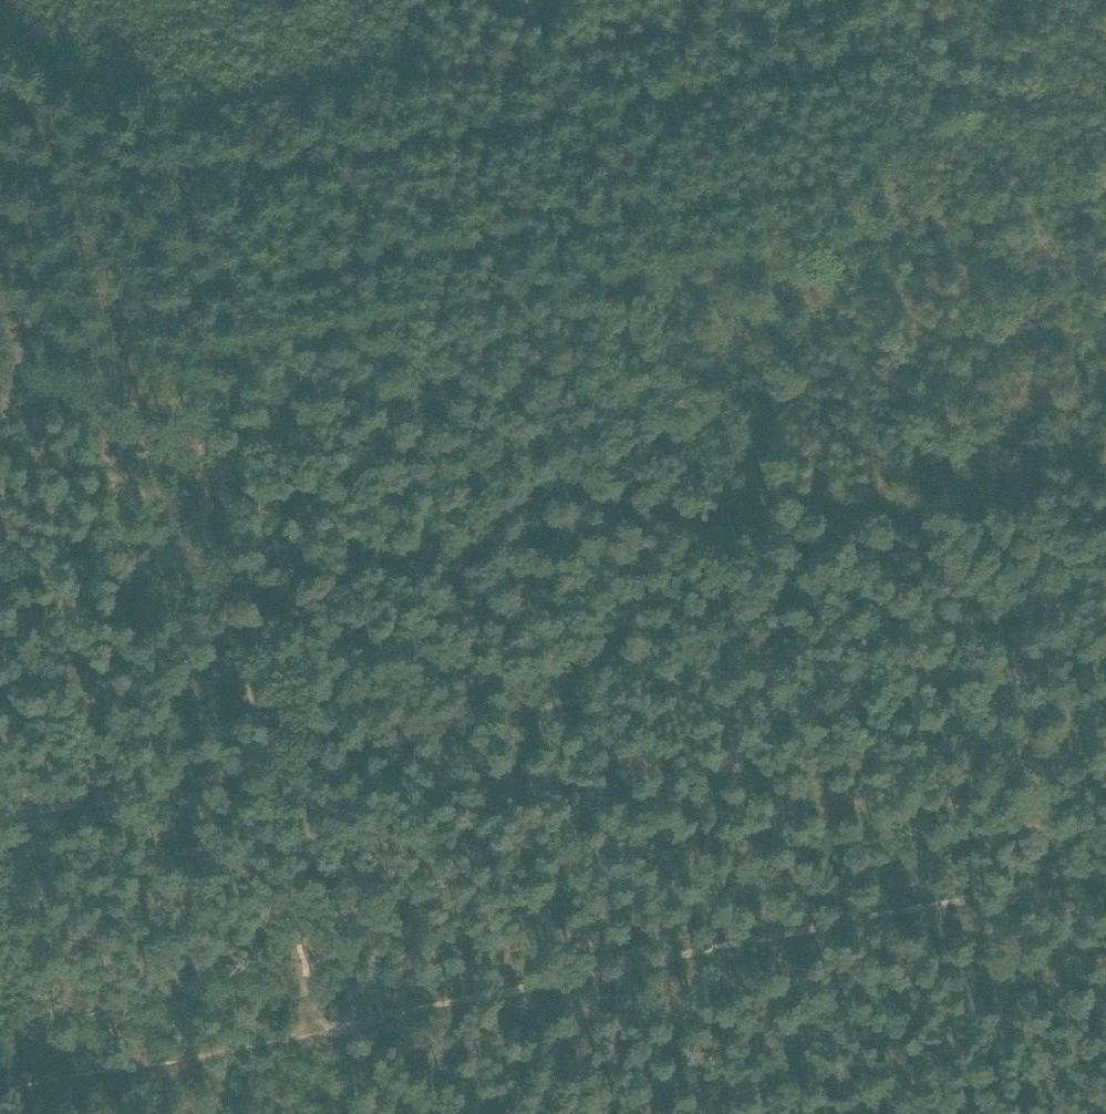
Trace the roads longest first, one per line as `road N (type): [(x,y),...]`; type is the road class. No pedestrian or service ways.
road 1 (track): [(1105,199),(193,372),(178,114)]
road 2 (track): [(278,764),(308,816),(309,870),(291,899),(304,962),(306,1031),(1102,871)]
road 3 (track): [(840,0),(283,104),(178,114),(0,60)]
road 4 (track): [(1058,609),(278,764)]
road 5 (track): [(198,452),(241,692),(278,764)]
road 6 (track): [(0,1089),(306,1031)]
road 7 (track): [(278,764),(0,820)]
road 8 (track): [(1105,184),(923,20),(915,0)]
road 9 (track): [(1102,871),(1058,609)]
road 10 (track): [(0,381),(198,452)]

